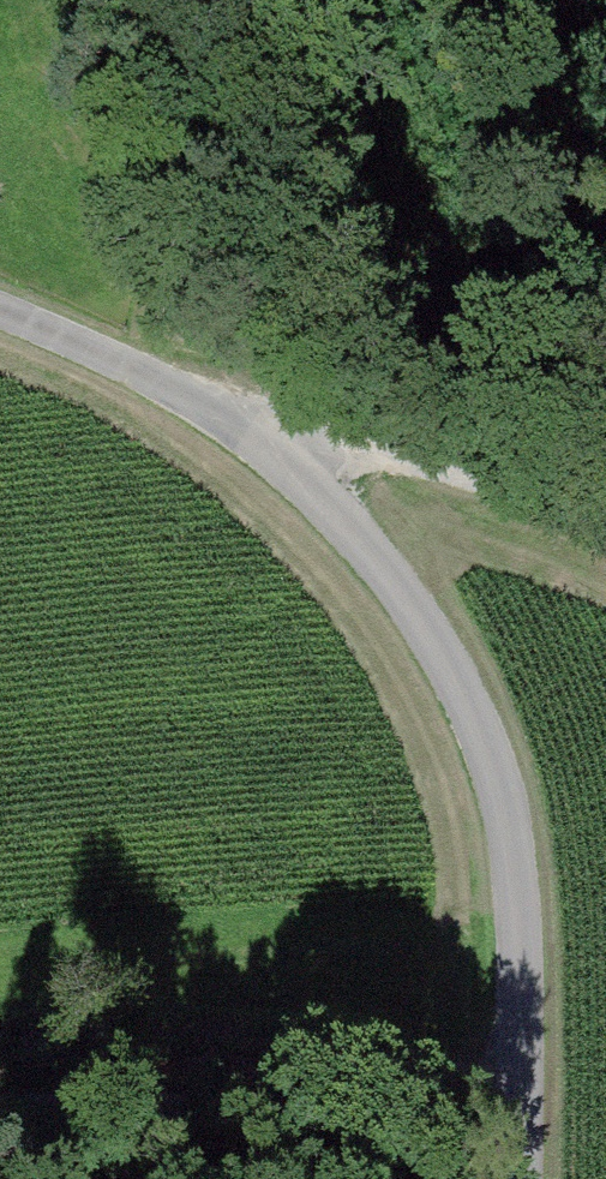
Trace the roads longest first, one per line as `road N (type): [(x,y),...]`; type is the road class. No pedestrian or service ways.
road 1 (unclassified): [(513,1178),(516,914),(492,776),(426,629),(327,502),(235,430),(0,321)]
road 2 (track): [(0,1112),(517,1084)]
road 3 (track): [(235,430),(371,453),(605,521)]

